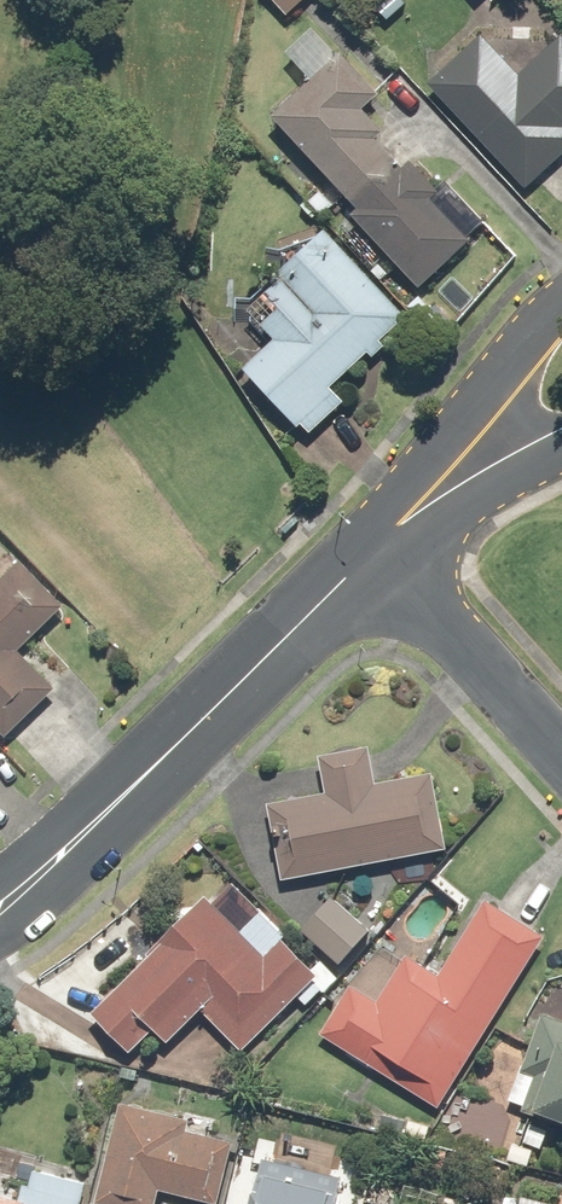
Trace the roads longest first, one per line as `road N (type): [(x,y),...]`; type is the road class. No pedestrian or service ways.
road 1 (residential): [(371,556),(23,888),(0,900)]
road 2 (residential): [(561,756),(371,556)]
road 3 (residential): [(508,443),(371,556)]

